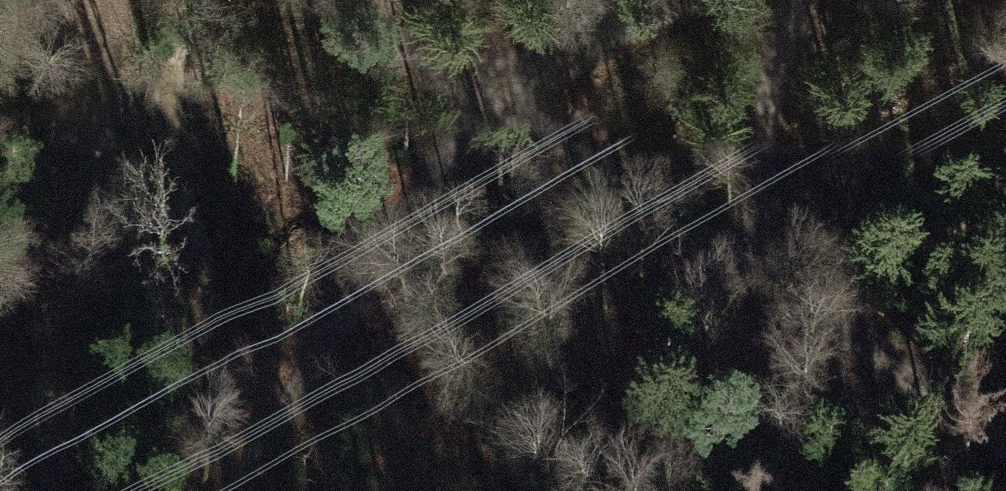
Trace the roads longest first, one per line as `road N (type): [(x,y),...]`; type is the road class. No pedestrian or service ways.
road 1 (track): [(1005,434),(491,83)]
road 2 (track): [(234,490),(491,83)]
road 3 (track): [(795,0),(767,74),(760,153),(771,276)]
road 4 (track): [(491,83),(705,0)]
road 5 (track): [(324,0),(491,83)]

